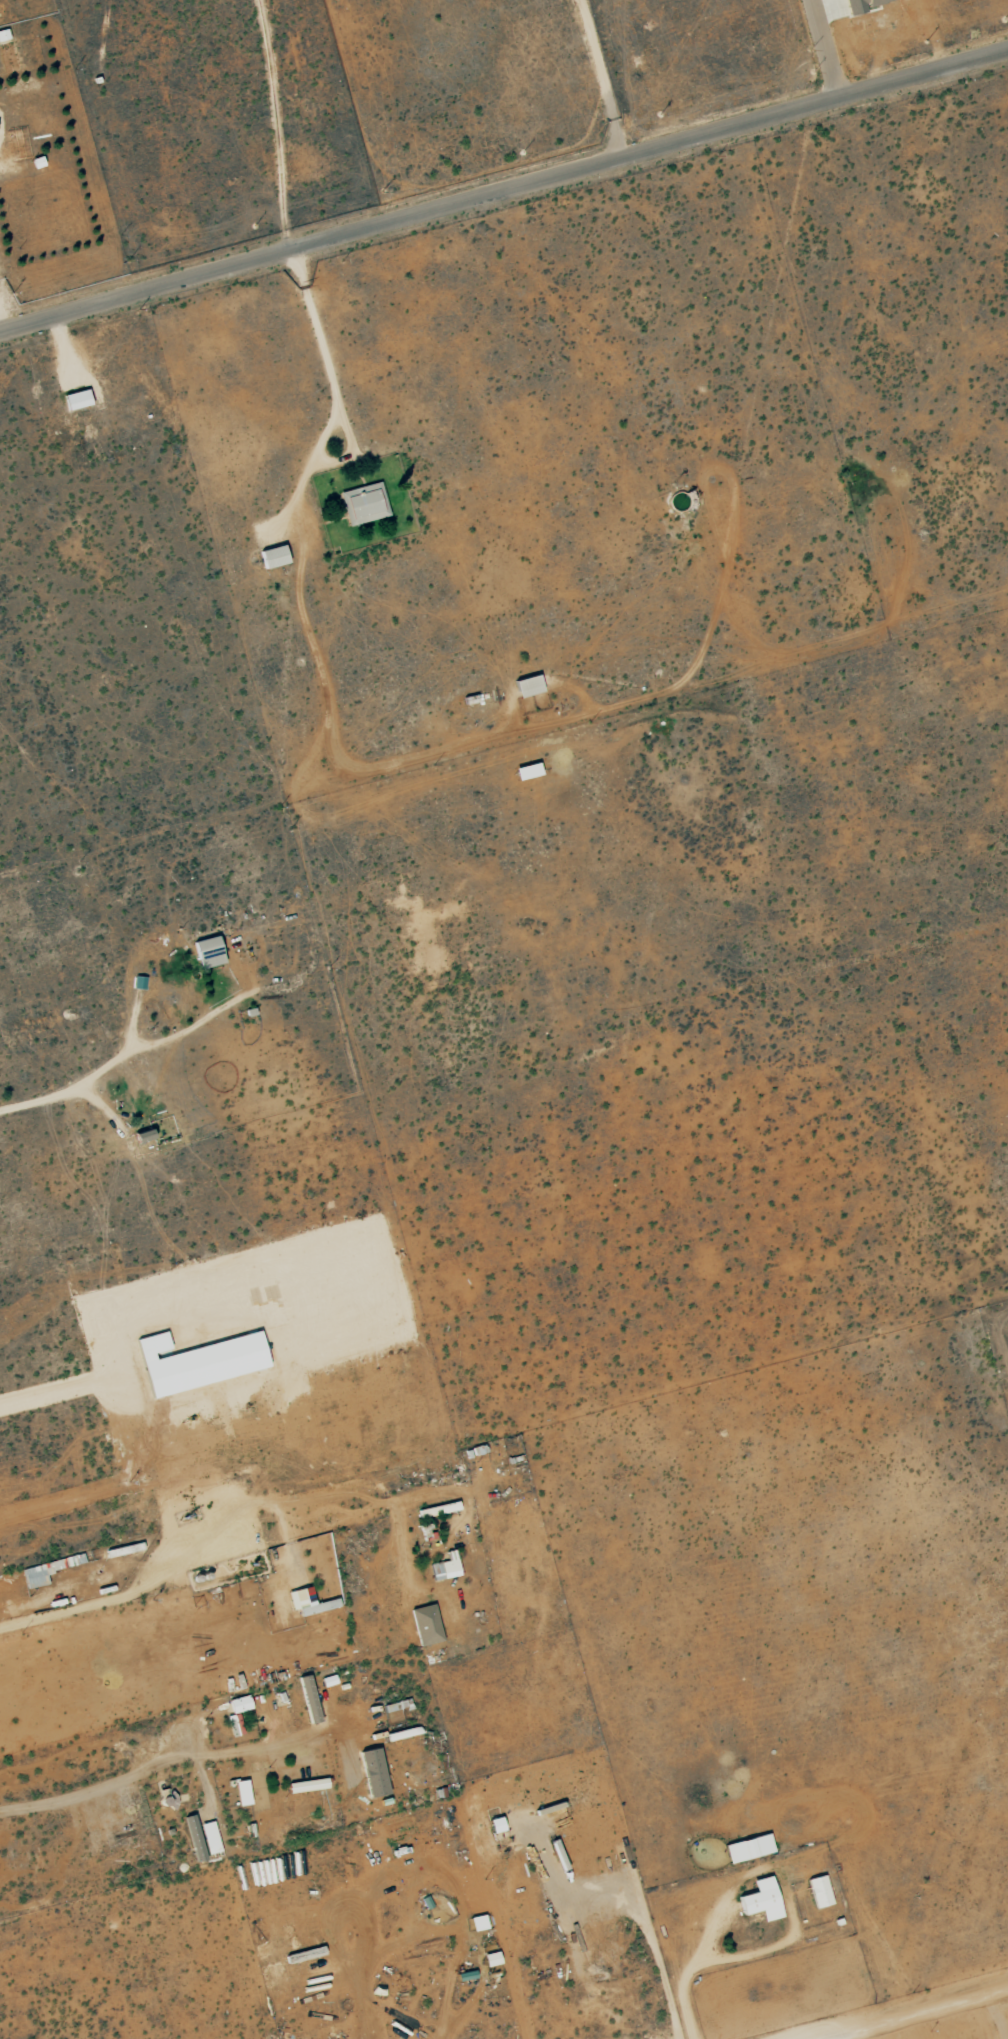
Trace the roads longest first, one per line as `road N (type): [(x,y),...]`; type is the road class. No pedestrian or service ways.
road 1 (residential): [(0,333),(1007,53)]

